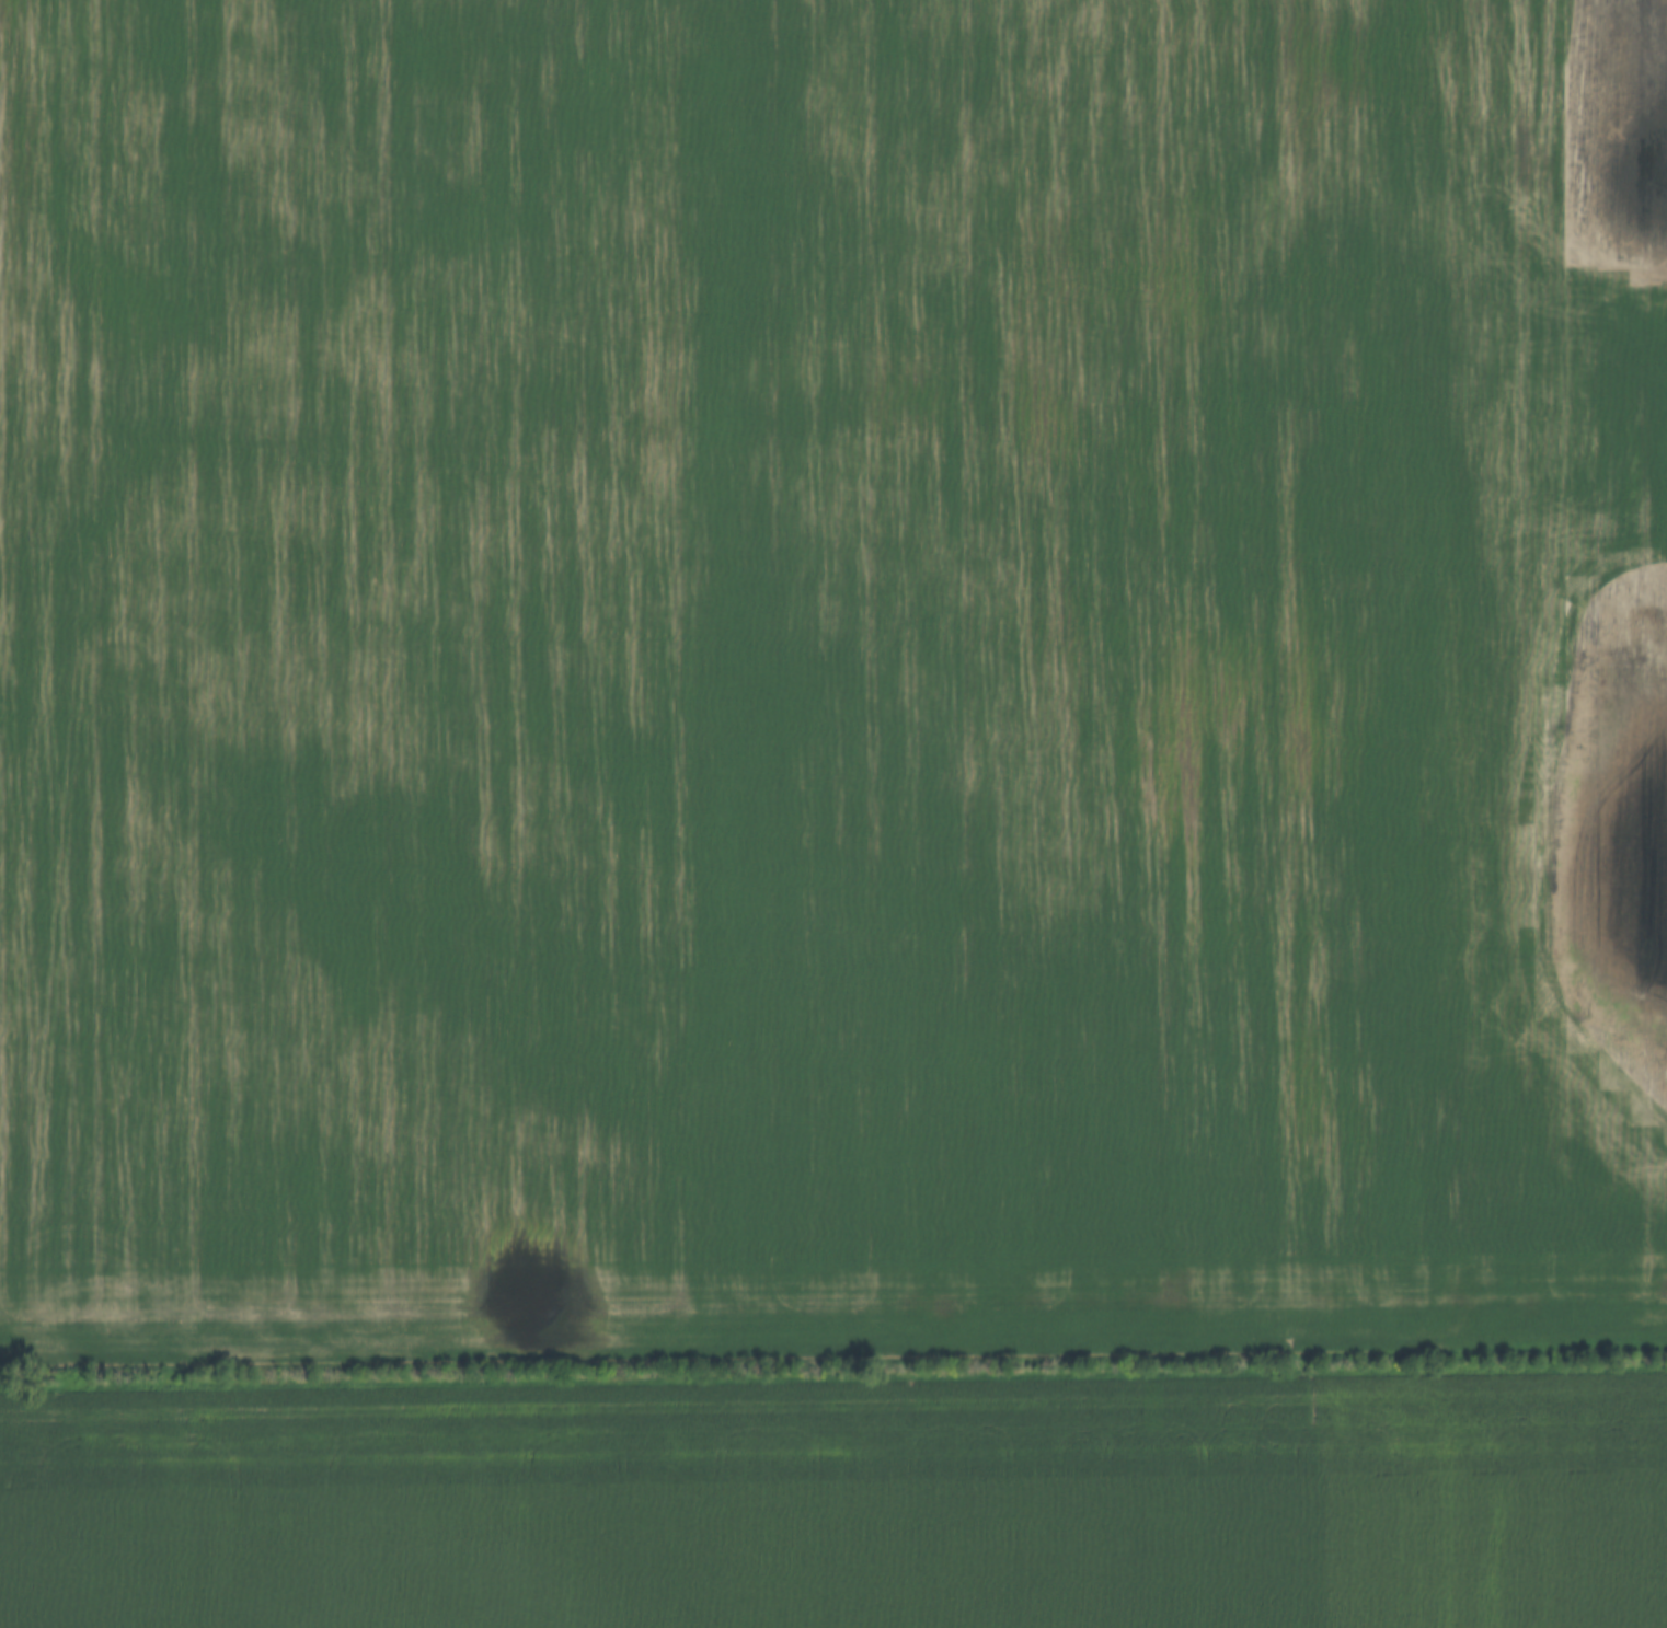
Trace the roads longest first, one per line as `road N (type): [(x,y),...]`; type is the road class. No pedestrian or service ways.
road 1 (track): [(541,1363),(0,1367)]

